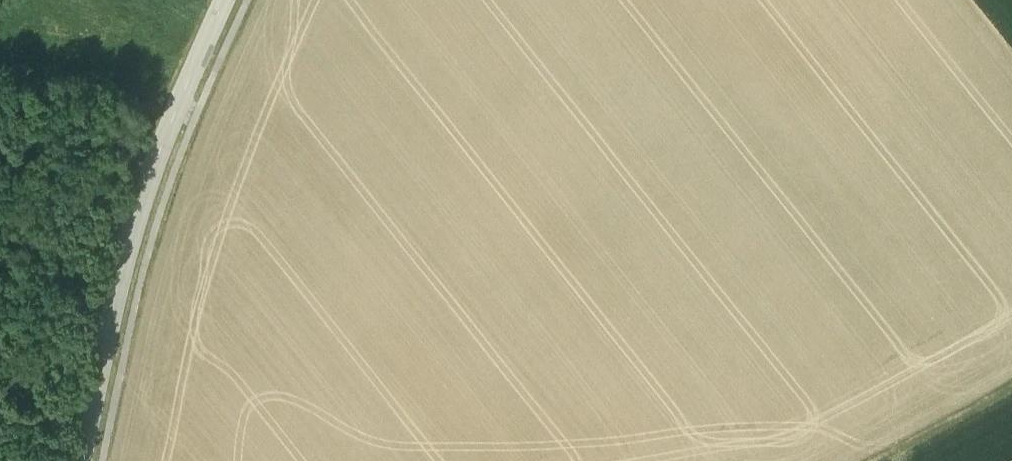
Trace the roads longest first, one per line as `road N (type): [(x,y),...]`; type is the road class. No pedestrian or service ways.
road 1 (unclassified): [(80,460),(131,235),(225,0)]
road 2 (track): [(1011,382),(868,460)]

